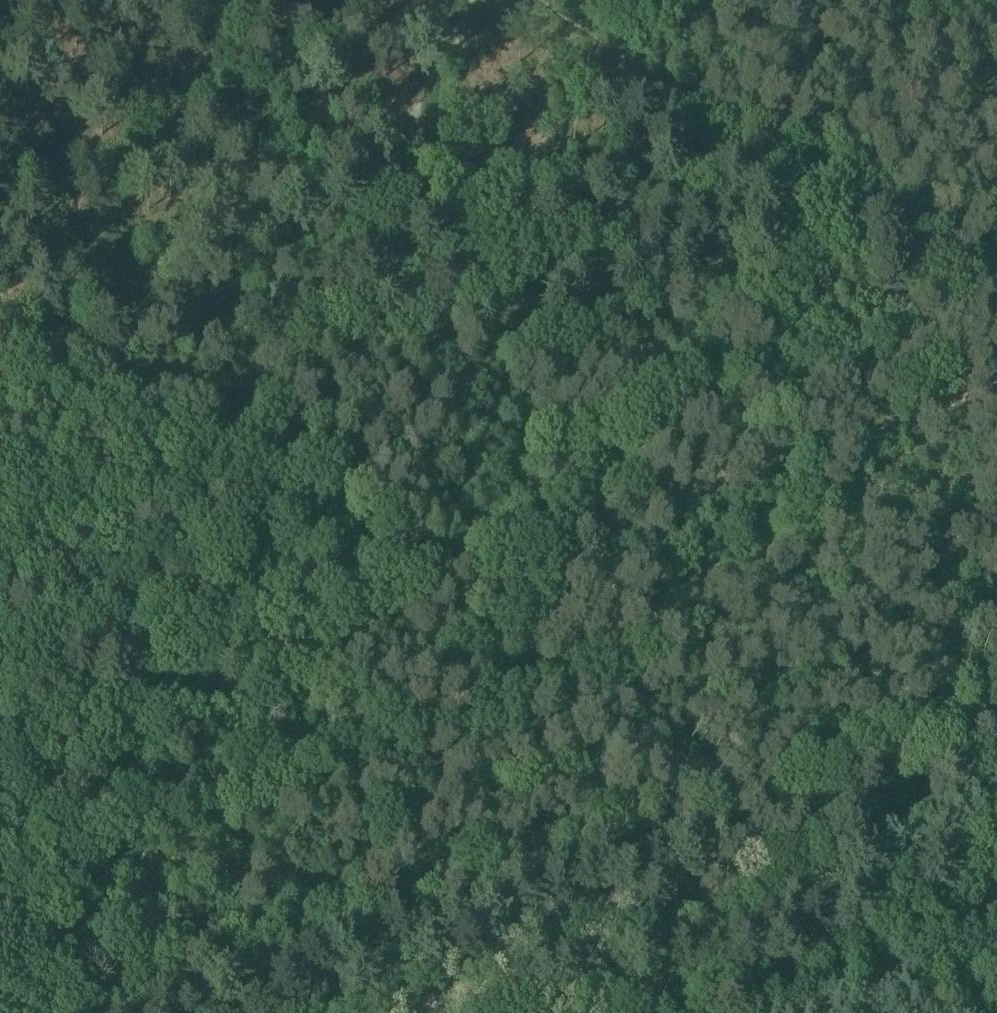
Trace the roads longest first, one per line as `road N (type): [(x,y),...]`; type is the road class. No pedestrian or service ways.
road 1 (track): [(251,448),(307,466),(433,561),(472,571),(528,569),(996,400)]
road 2 (track): [(996,339),(505,0)]
road 3 (track): [(996,801),(757,925),(478,1012)]
road 4 (track): [(251,448),(0,928)]
road 5 (track): [(488,0),(251,448)]
road 6 (track): [(0,346),(251,448)]

